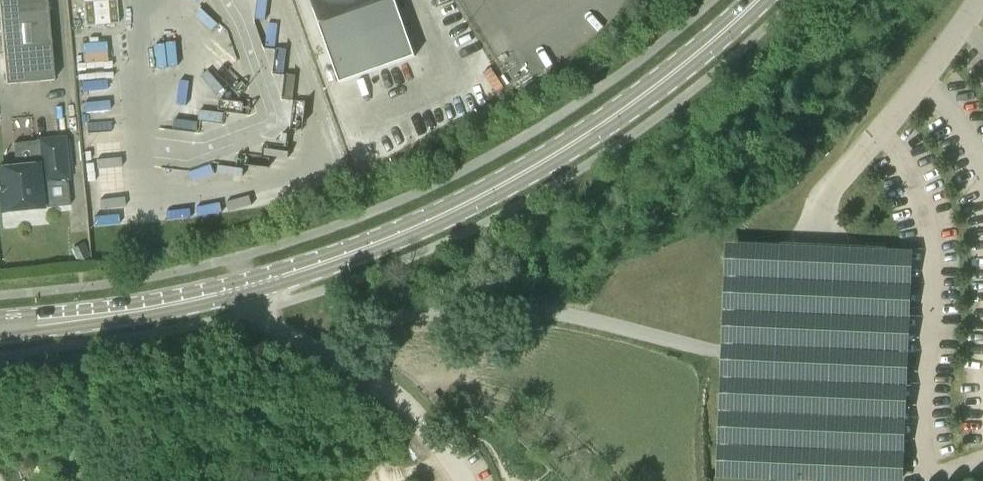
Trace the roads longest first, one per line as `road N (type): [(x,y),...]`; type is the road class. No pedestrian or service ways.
road 1 (secondary): [(136,311),(286,276),(436,219),(624,110),(757,0)]
road 2 (secondary): [(0,337),(136,311)]
road 3 (secondary): [(136,311),(0,317)]

